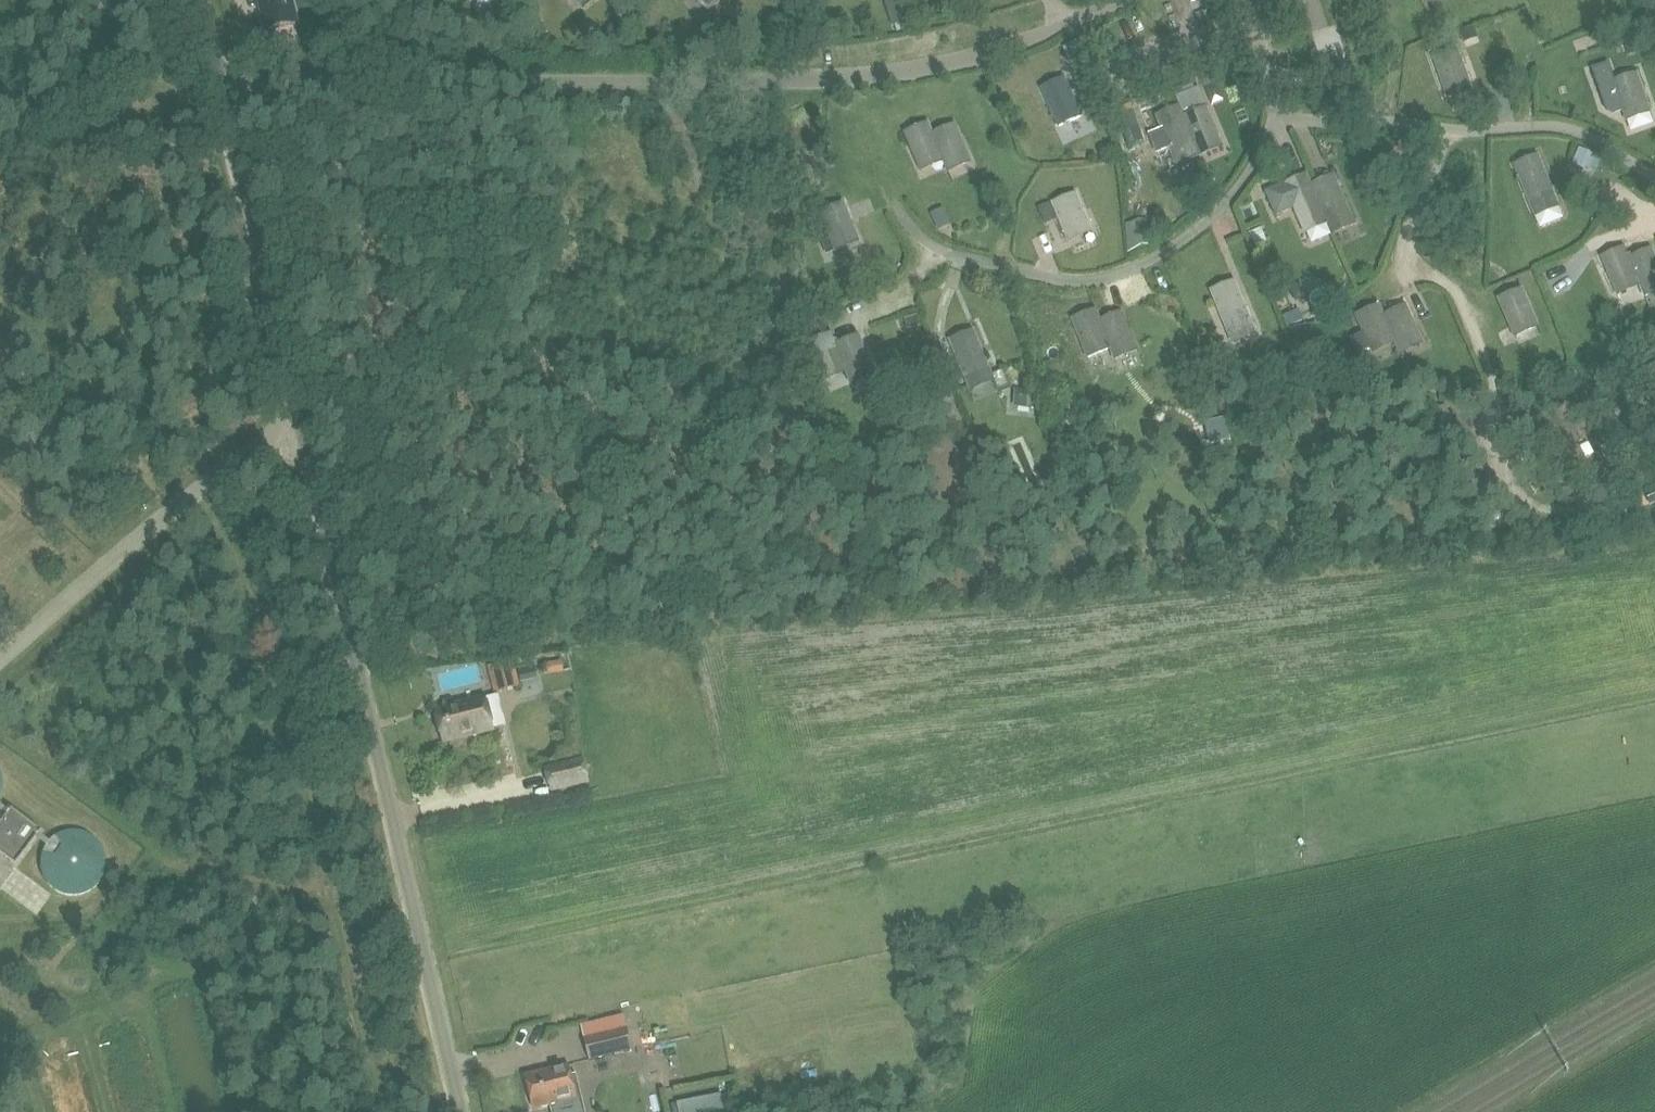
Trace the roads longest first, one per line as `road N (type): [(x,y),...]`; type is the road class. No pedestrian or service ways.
road 1 (unclassified): [(463,1111),(217,80)]
road 2 (unclassified): [(217,80),(660,82),(873,74),(953,63),(1070,20)]
road 3 (track): [(951,1111),(972,1080),(988,959)]

